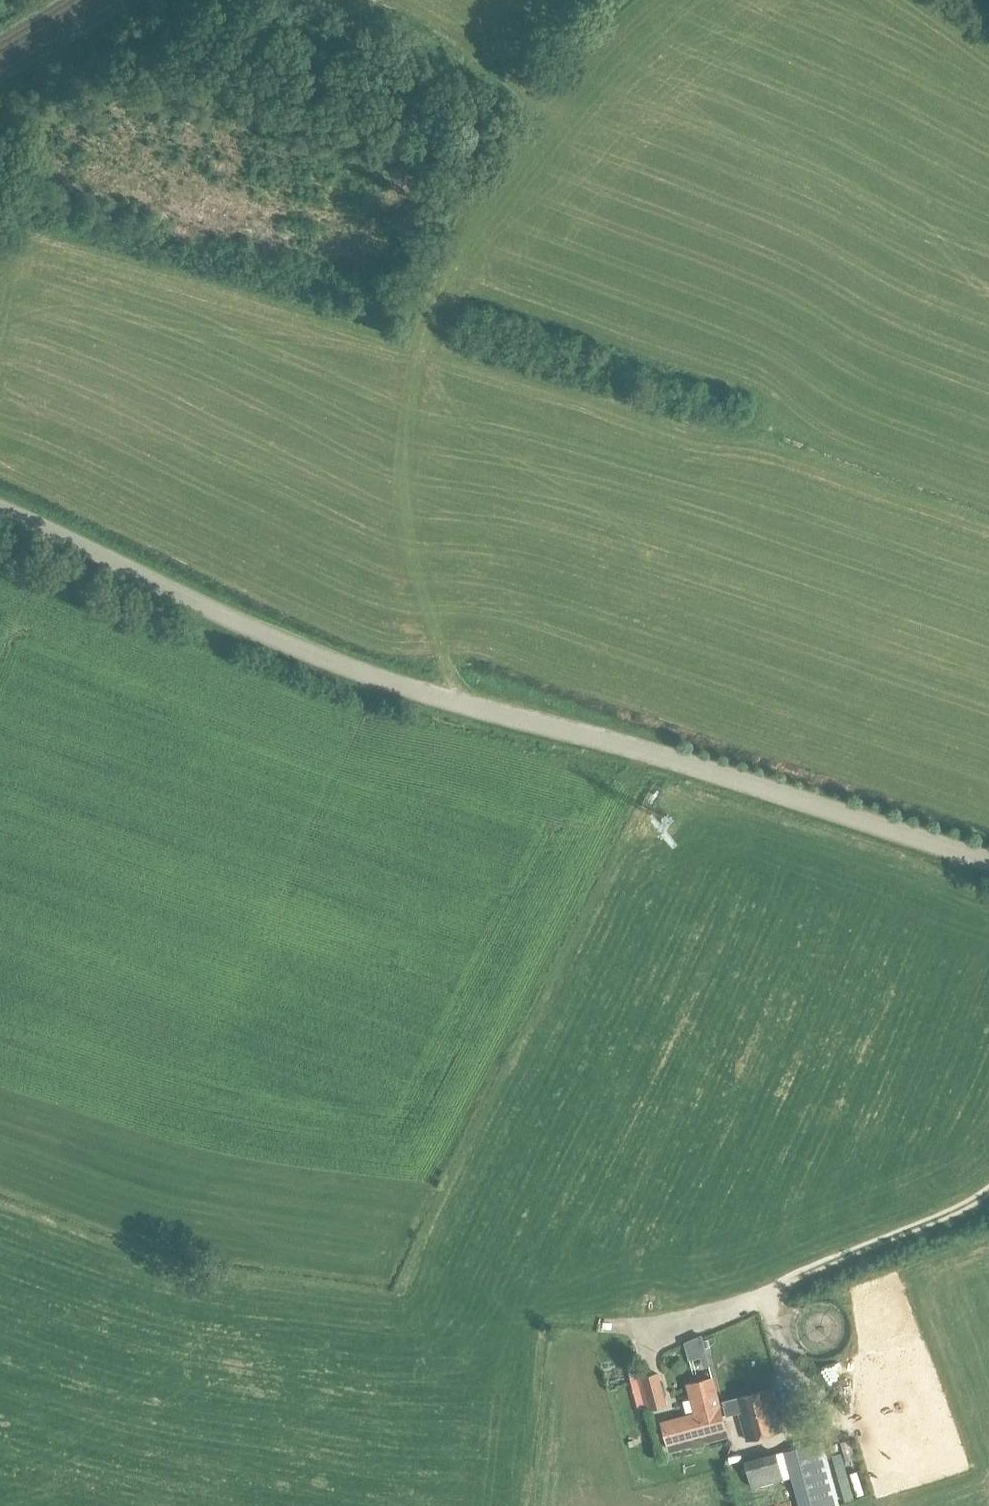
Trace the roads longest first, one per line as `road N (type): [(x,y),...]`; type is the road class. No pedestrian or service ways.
road 1 (unclassified): [(988,861),(654,754),(361,674),(0,509)]

